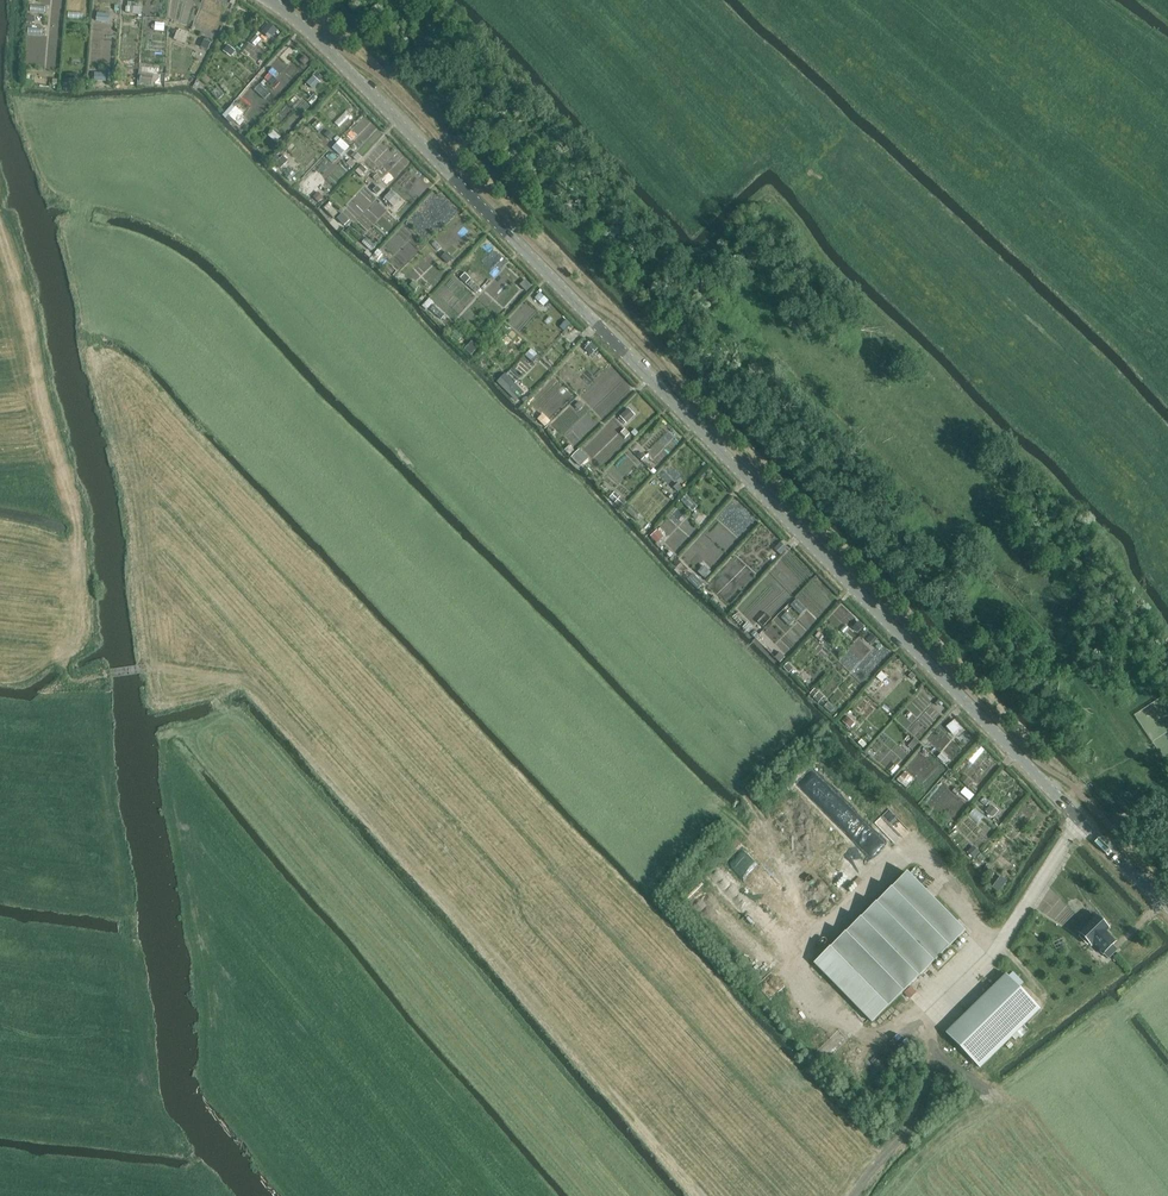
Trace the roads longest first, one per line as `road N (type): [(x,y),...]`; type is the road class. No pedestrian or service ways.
road 1 (unclassified): [(267,0),(374,98),(1167,904)]
road 2 (track): [(702,1195),(247,684),(148,669)]
road 3 (track): [(0,231),(81,525),(66,674),(76,681),(148,669)]
road 4 (track): [(1077,819),(997,959),(926,1035),(934,1054),(992,1090),(1054,1160)]
road 5 (track): [(934,1054),(910,1126),(853,1195)]

